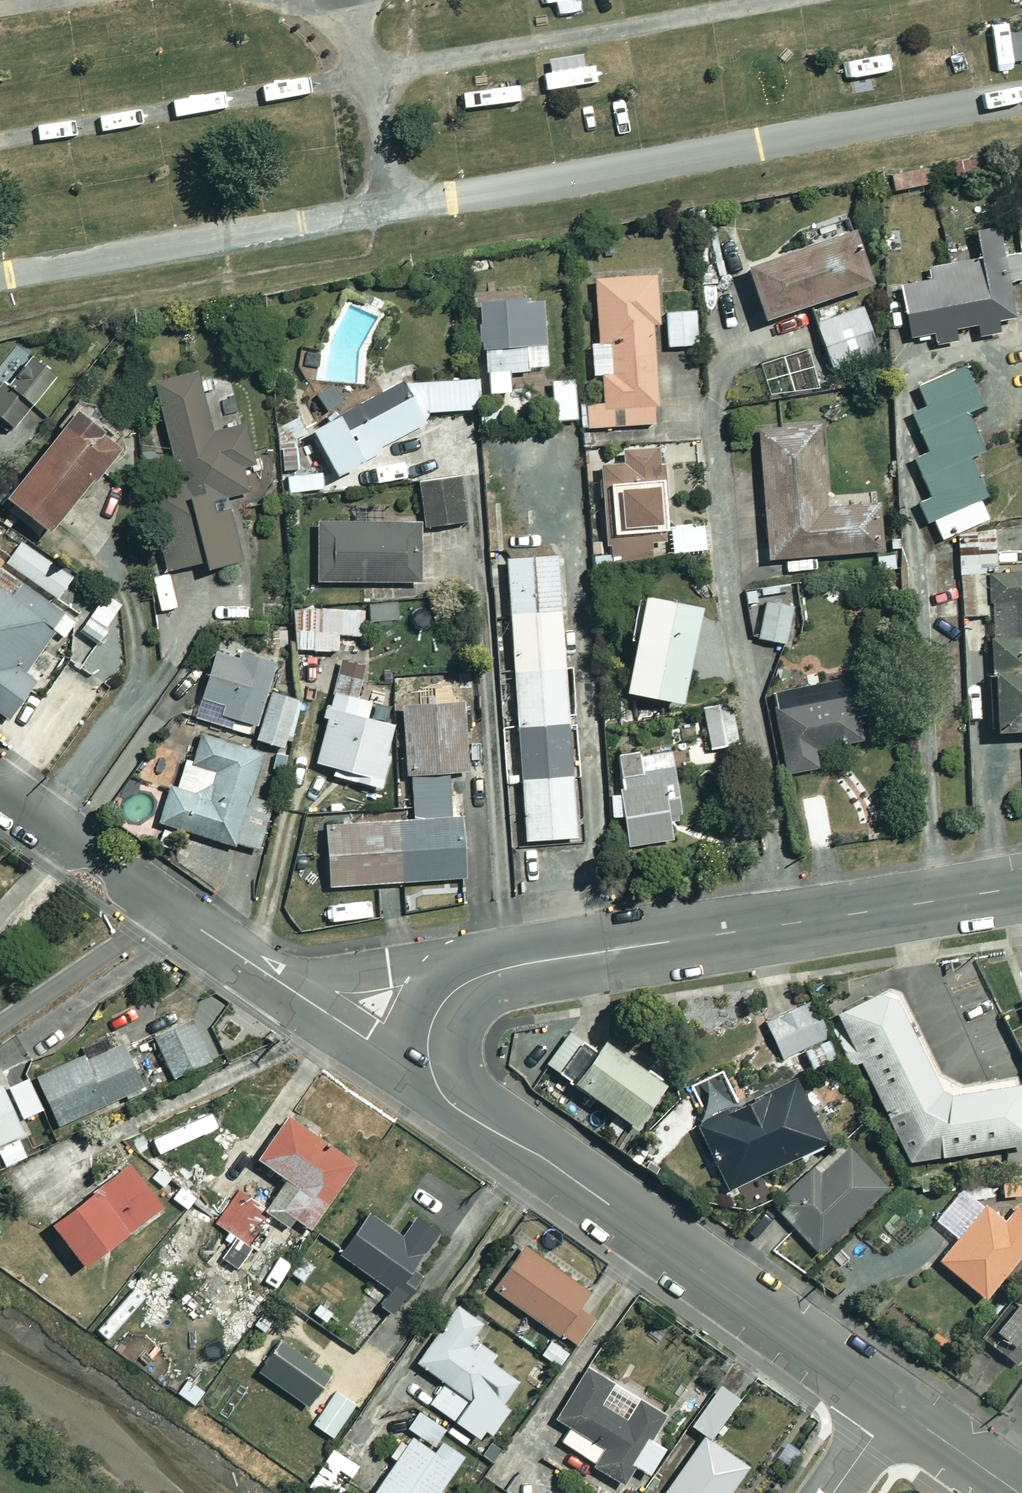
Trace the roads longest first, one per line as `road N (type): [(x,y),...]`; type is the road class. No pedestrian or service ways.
road 1 (residential): [(443,1087),(894,1404)]
road 2 (residential): [(1021,887),(481,970)]
road 3 (residential): [(0,790),(235,952)]
road 4 (residential): [(235,952),(443,1087)]
road 5 (residential): [(235,952),(348,973),(481,970)]
road 6 (residential): [(894,1404),(1019,1492)]
road 7 (residential): [(481,970),(450,986),(433,1021),(432,1068),(443,1087)]

